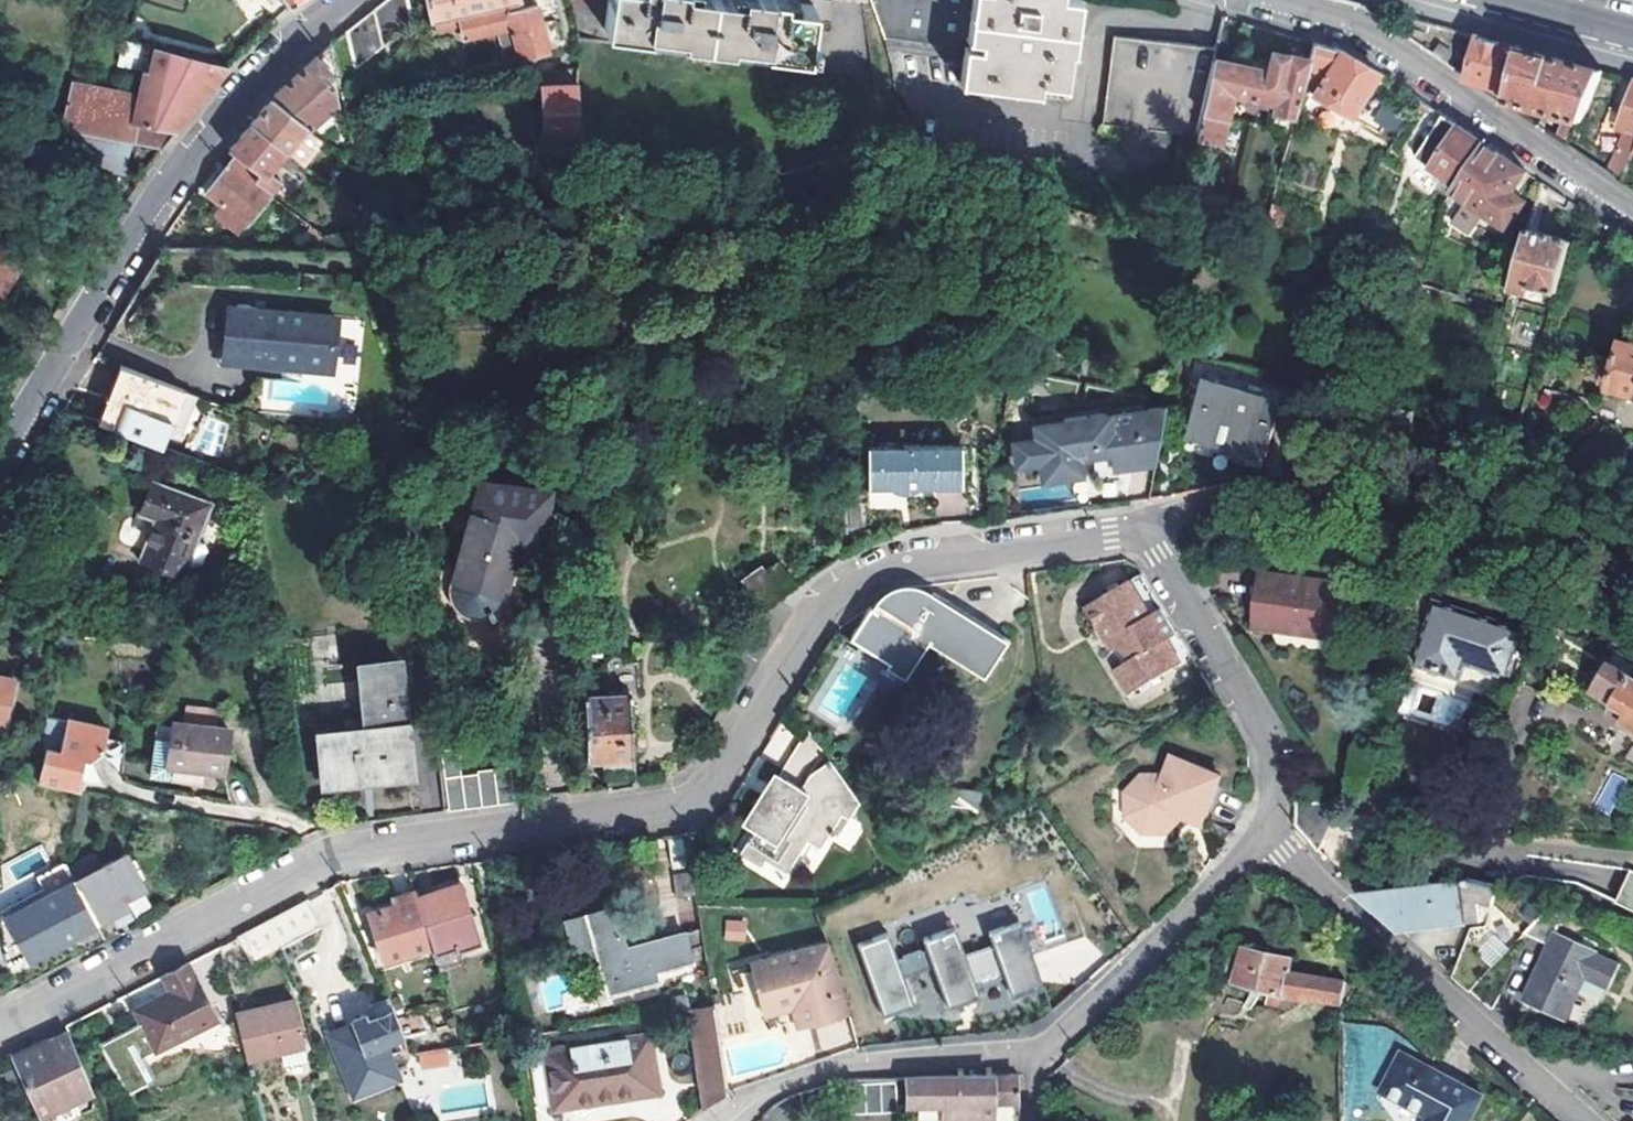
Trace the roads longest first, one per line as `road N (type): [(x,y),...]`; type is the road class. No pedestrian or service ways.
road 1 (residential): [(0,1028),(339,854),(676,806),(705,787),(837,596),(901,567),(1144,528)]
road 2 (residential): [(348,0),(256,79),(147,214),(0,461)]
road 3 (residential): [(1632,452),(1244,496),(1144,528)]
road 4 (residential): [(1263,829),(1579,1120)]
road 5 (residential): [(1632,210),(1359,26),(1273,0)]
road 6 (residential): [(1144,528),(1265,736),(1274,777),(1263,829)]
road 7 (residential): [(1263,829),(1054,1038),(1031,1050)]
road 8 (residential): [(1031,1050),(843,1068),(783,1085),(731,1120)]
road 9 (secondary): [(1502,0),(1632,36)]

